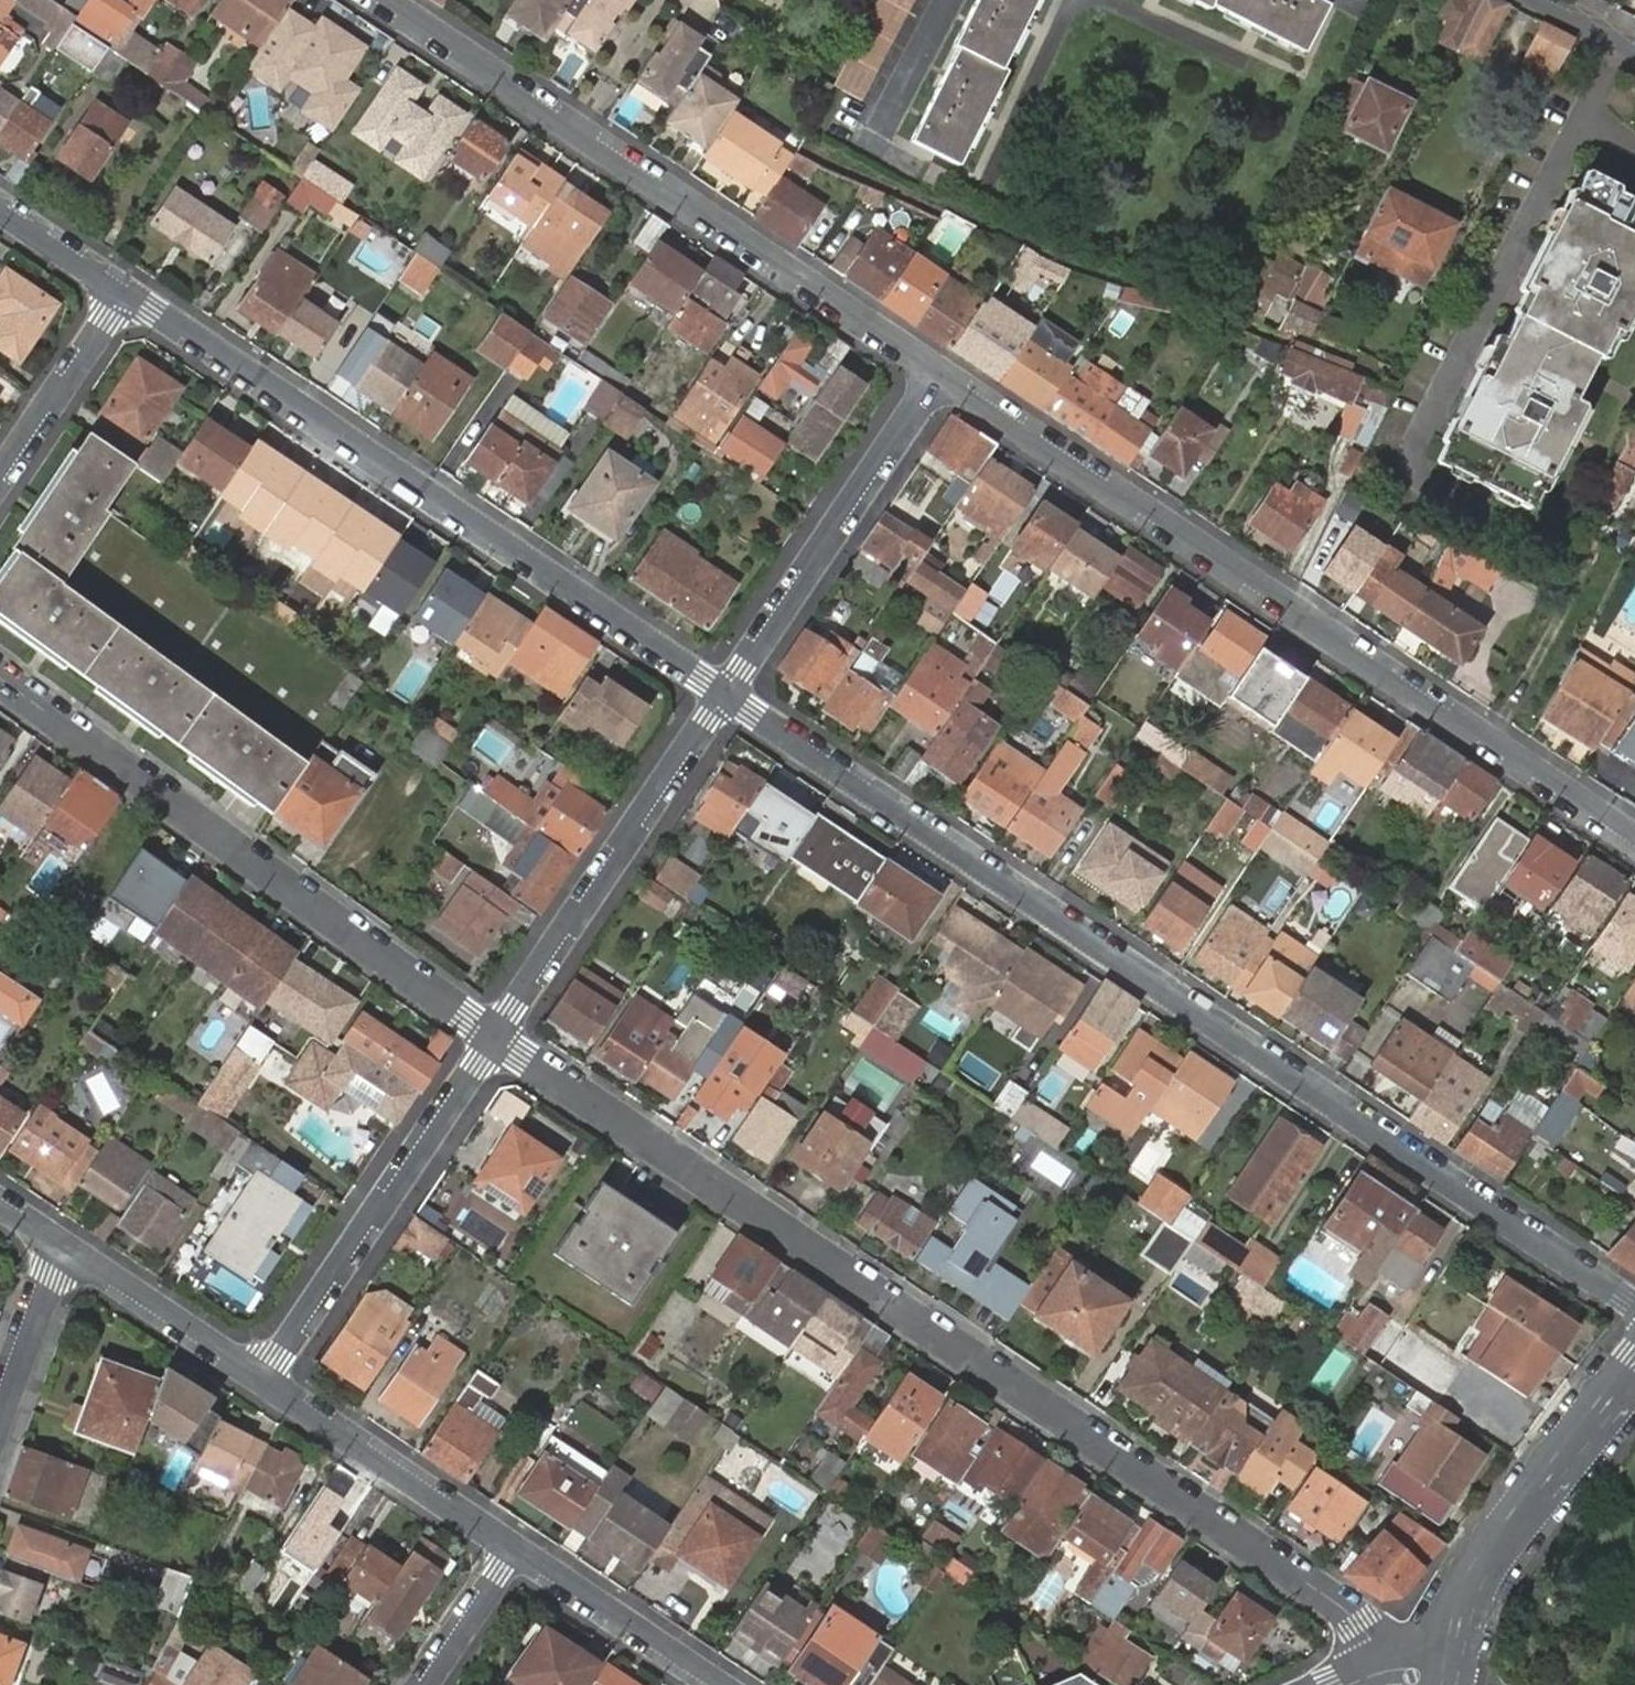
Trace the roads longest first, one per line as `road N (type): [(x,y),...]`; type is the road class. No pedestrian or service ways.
road 1 (residential): [(498,1035),(1323,1595),(1406,1684)]
road 2 (residential): [(727,696),(1634,1307)]
road 3 (residential): [(1634,834),(939,373)]
road 4 (residential): [(128,293),(727,696)]
road 5 (residential): [(939,373),(384,0)]
road 6 (residential): [(0,677),(498,1035)]
road 7 (residential): [(265,1380),(498,1035)]
road 8 (residential): [(498,1035),(727,696)]
road 9 (residential): [(727,696),(939,373)]
road 10 (residential): [(1634,1360),(1502,1528),(1445,1642),(1443,1684)]
road 11 (residential): [(511,1543),(265,1380)]
road 12 (residential): [(721,1684),(511,1543)]
road 13 (residential): [(265,1380),(62,1247)]
road 14 (residential): [(128,293),(0,482)]
road 15 (residential): [(62,1247),(0,1417)]
road 16 (residential): [(511,1543),(419,1684)]
road 17 (residential): [(0,207),(128,293)]

